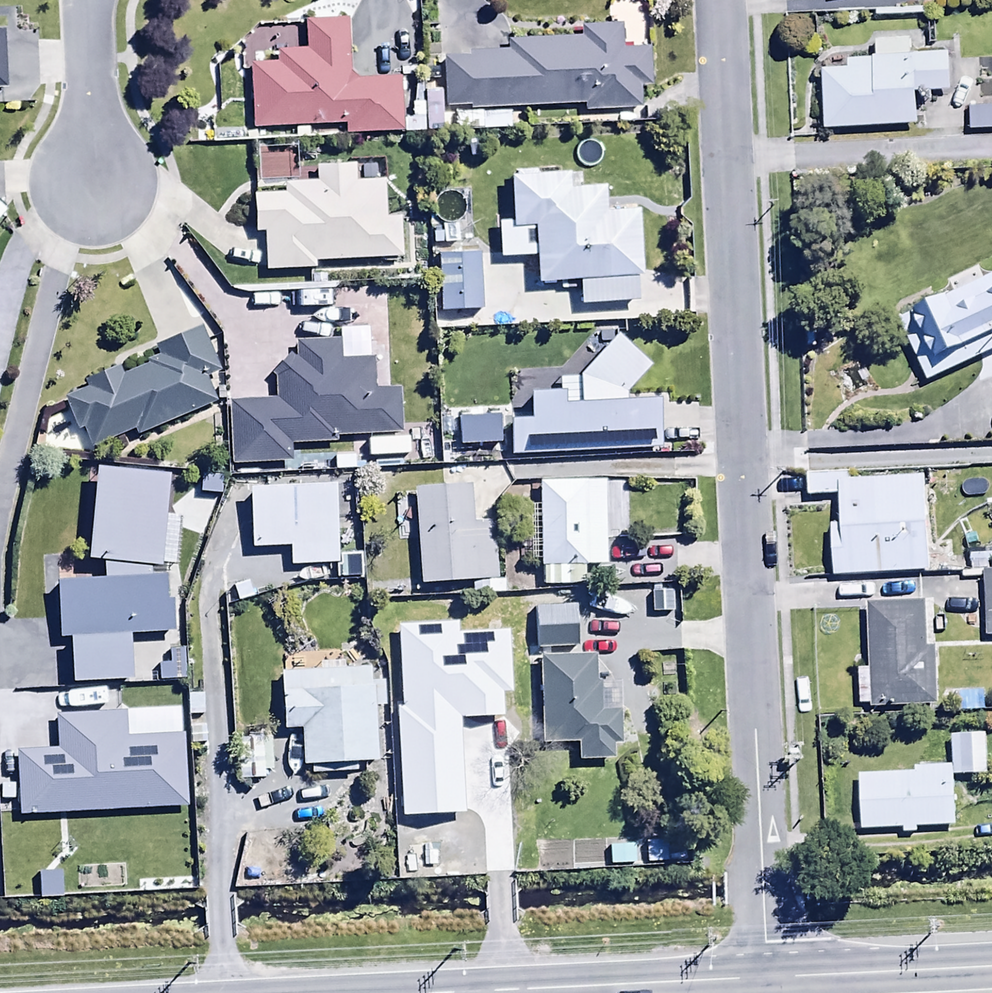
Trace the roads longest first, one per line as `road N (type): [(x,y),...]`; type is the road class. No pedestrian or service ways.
road 1 (residential): [(718,0),(774,989)]
road 2 (tertiary): [(774,989),(991,977)]
road 3 (residential): [(92,191),(83,0)]

